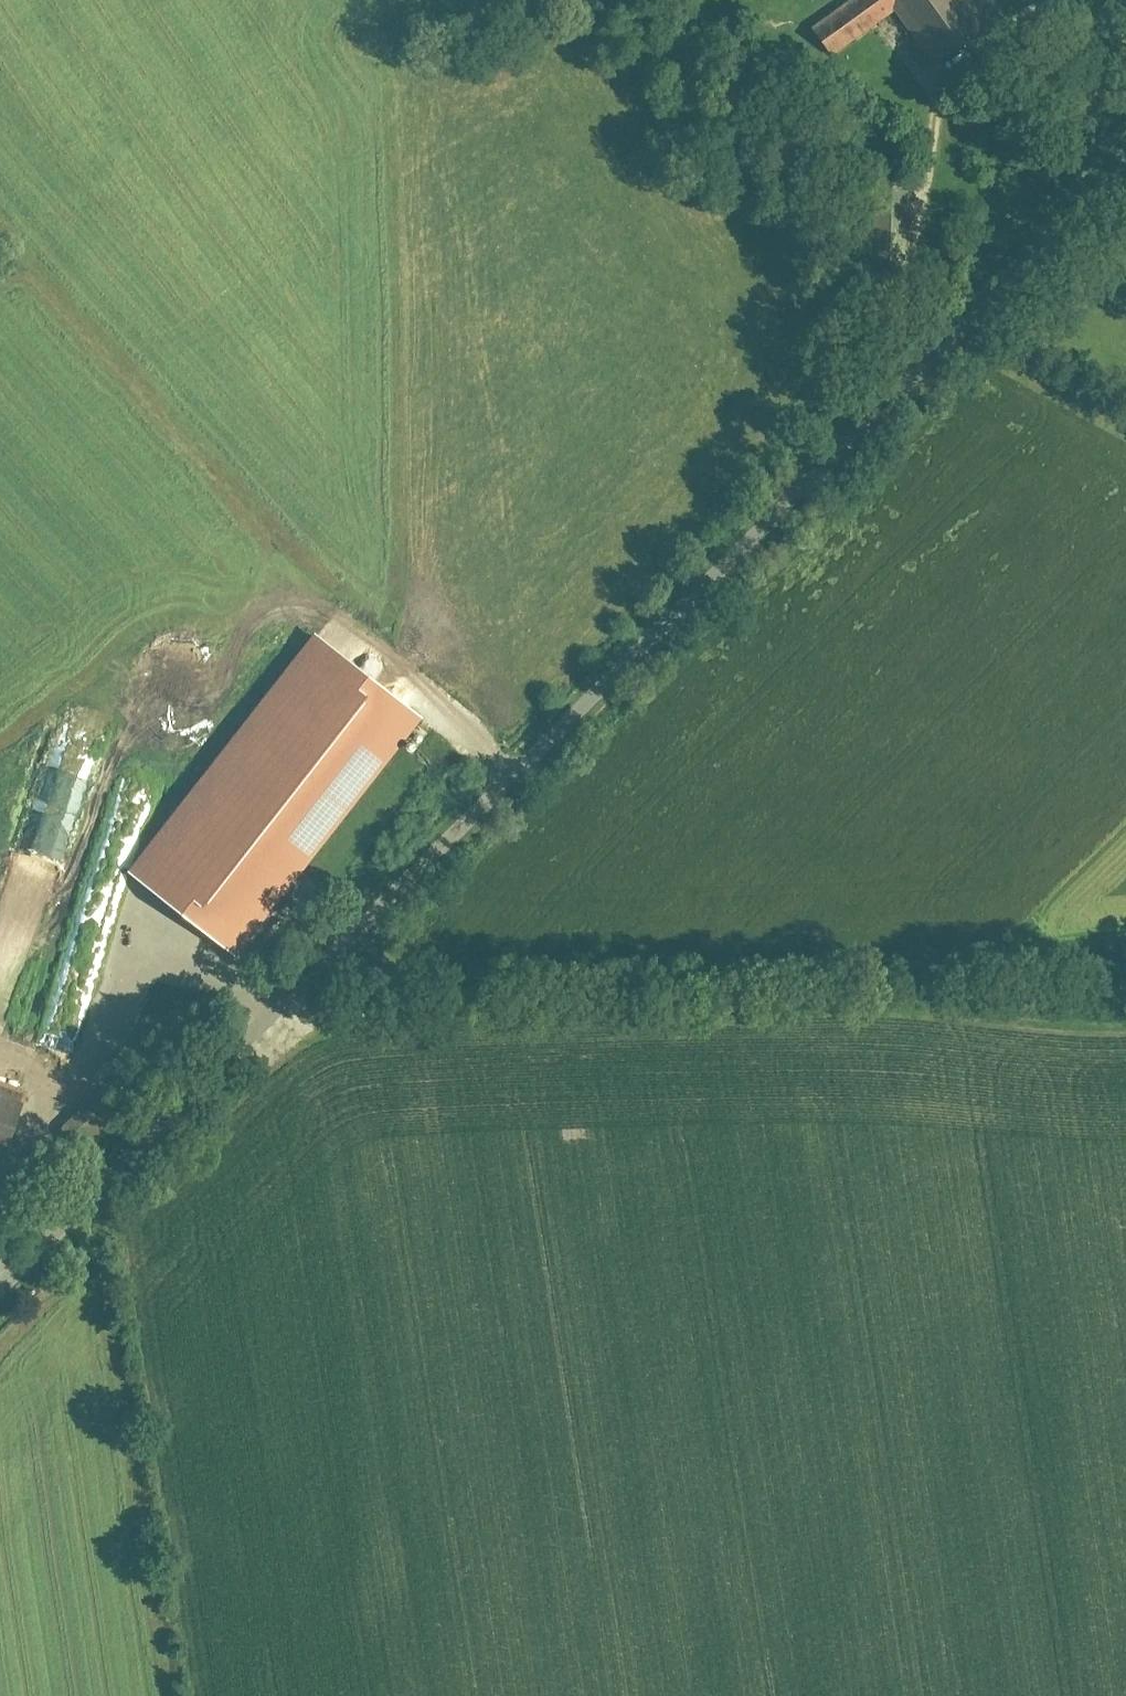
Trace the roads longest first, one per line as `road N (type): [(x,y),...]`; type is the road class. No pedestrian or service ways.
road 1 (residential): [(0,1288),(1125,174)]

